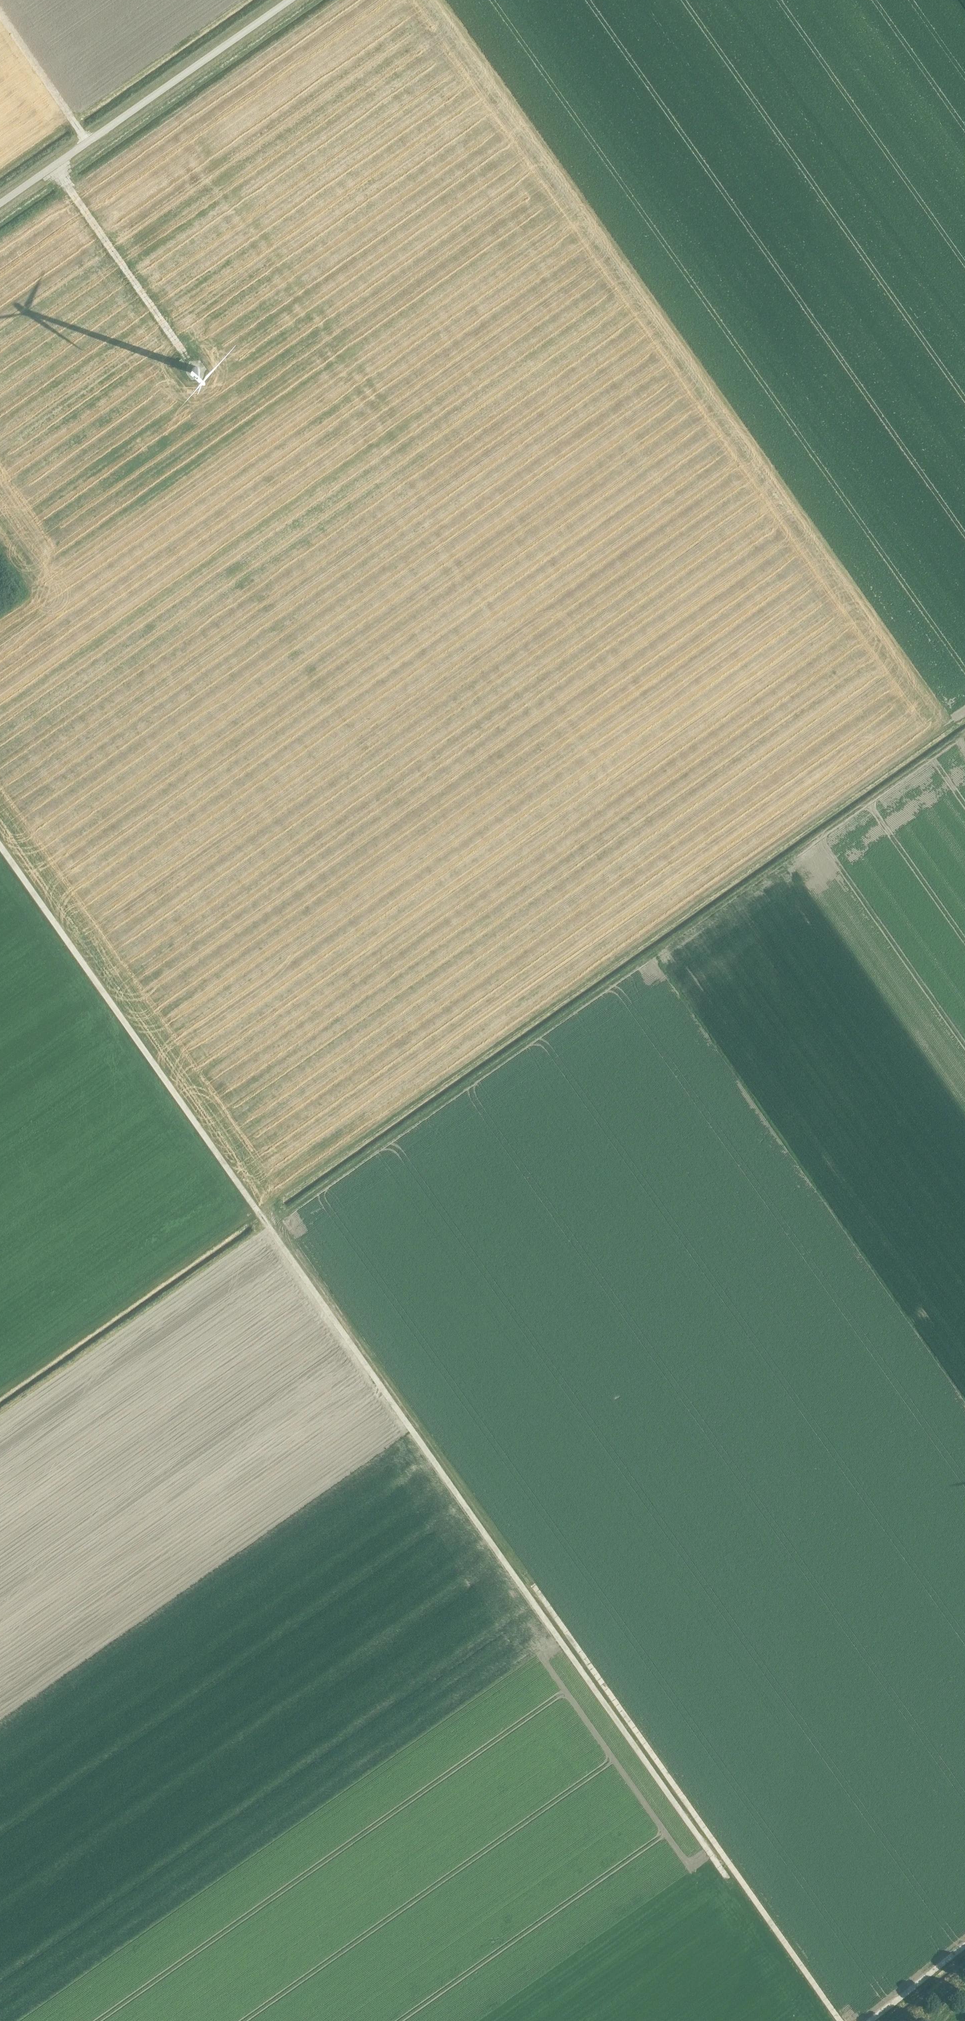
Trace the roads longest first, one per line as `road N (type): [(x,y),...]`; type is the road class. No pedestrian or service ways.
road 1 (residential): [(0,204),(290,0)]

